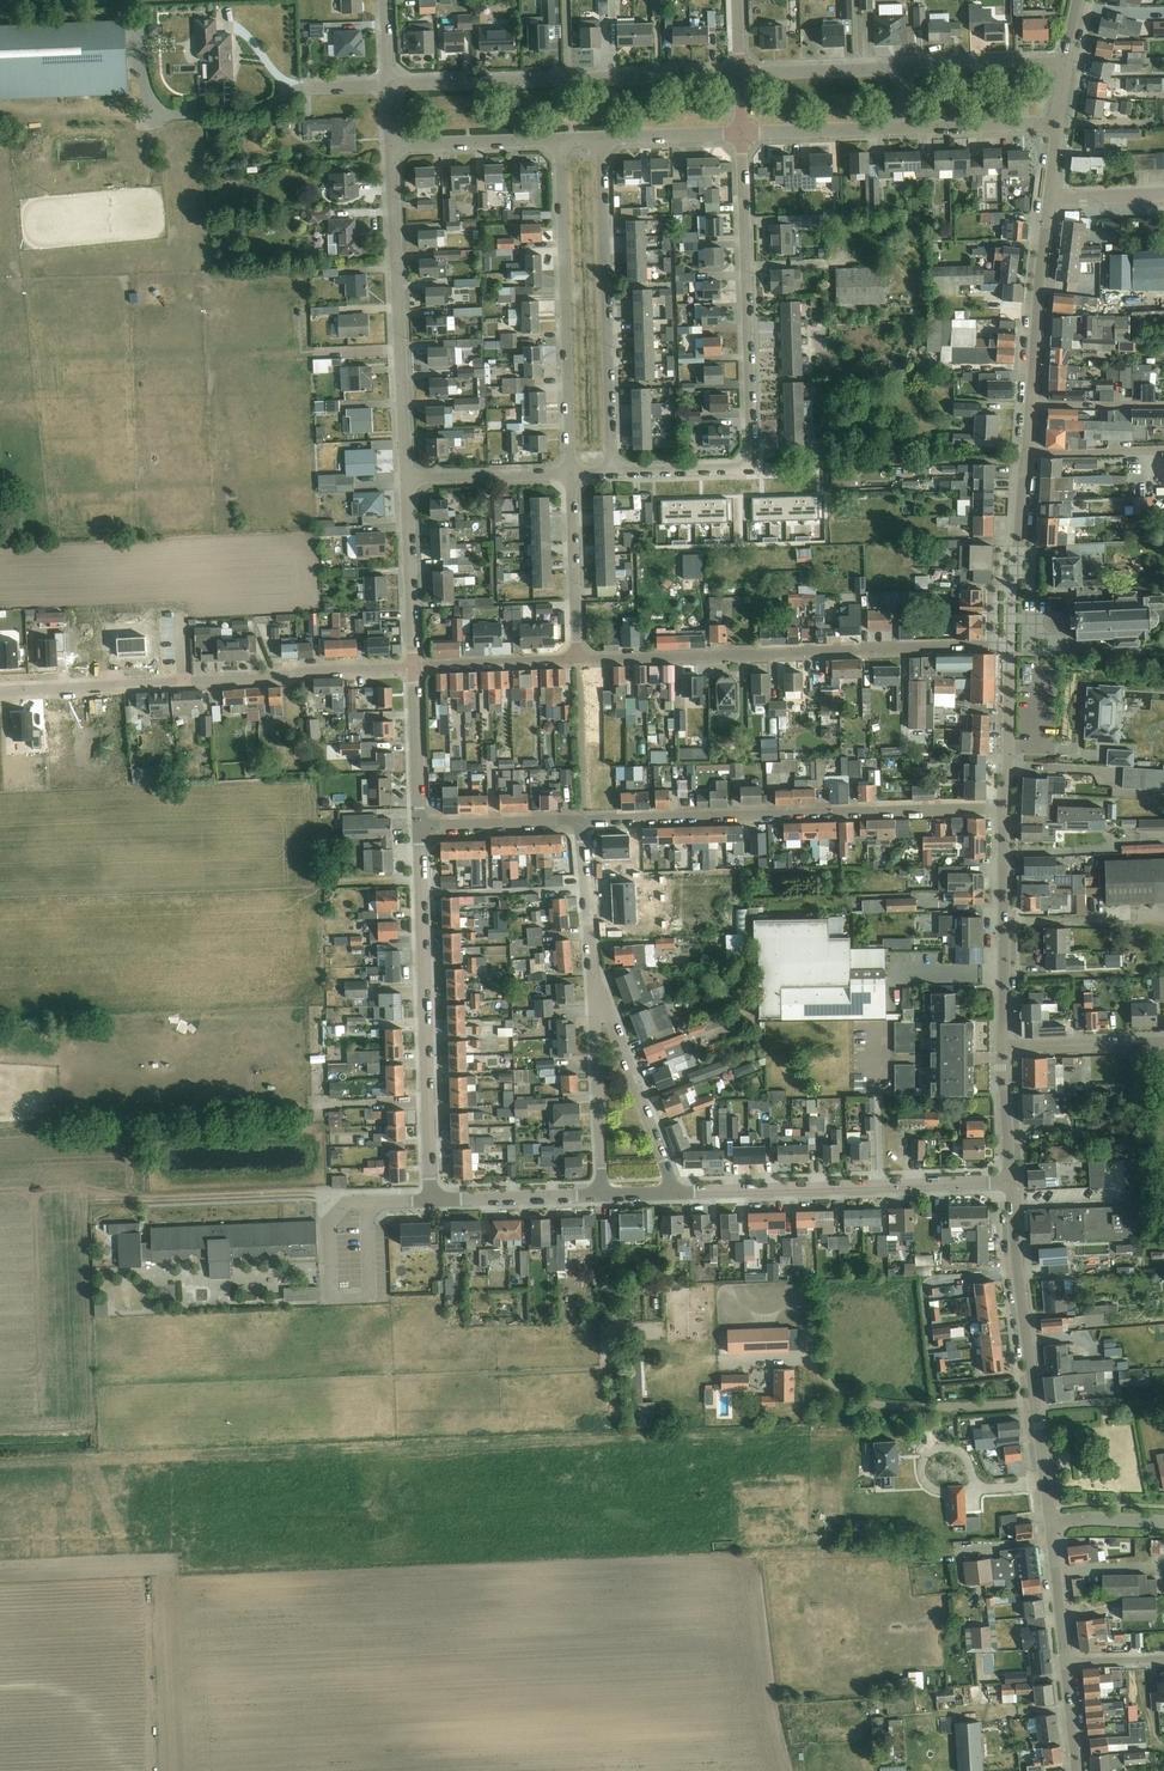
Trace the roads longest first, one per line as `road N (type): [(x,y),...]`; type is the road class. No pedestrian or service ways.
road 1 (residential): [(609,472),(750,469),(741,135)]
road 2 (residential): [(1011,648),(577,662)]
road 3 (residential): [(577,823),(1004,810)]
road 4 (residential): [(0,692),(414,668)]
road 5 (residential): [(430,1201),(420,827)]
road 6 (residential): [(740,72),(387,87)]
road 7 (tertiary): [(1052,1524),(1010,1183)]
road 8 (residential): [(668,1195),(1010,1183)]
road 9 (residential): [(405,480),(390,148)]
road 10 (residential): [(609,472),(598,142)]
road 11 (residential): [(556,145),(567,474)]
road 12 (tertiary): [(1027,453),(1048,200)]
road 13 (tertiary): [(1000,1046),(1004,810)]
road 14 (residential): [(668,1195),(593,974)]
road 15 (residential): [(603,1197),(593,974)]
road 16 (tertiary): [(1011,648),(1027,453)]
road 17 (residential): [(577,662),(567,474)]
road 18 (residential): [(414,668),(405,480)]
road 19 (residential): [(430,1201),(603,1197)]
road 20 (track): [(316,1192),(147,1198)]
road 21 (residential): [(390,148),(556,145)]
road 22 (residential): [(904,68),(740,72)]
road 23 (residential): [(577,662),(414,668)]
road 24 (residential): [(741,135),(904,130)]
road 25 (unclassified): [(1163,1041),(1000,1046)]
road 26 (tertiary): [(1004,810),(1011,648)]
road 27 (residential): [(405,480),(567,474)]
road 28 (residential): [(1066,63),(904,68)]
road 29 (residential): [(420,827),(414,668)]
road 30 (residential): [(420,827),(577,823)]
road 31 (residential): [(904,130),(1056,128)]
road 32 (residential): [(593,974),(577,823)]
road 33 (residential): [(598,142),(741,135)]
road 34 (tertiary): [(1010,1183),(1000,1046)]
road 35 (tertiary): [(1064,1660),(1052,1524)]
road 36 (residential): [(1027,453),(1163,451)]

